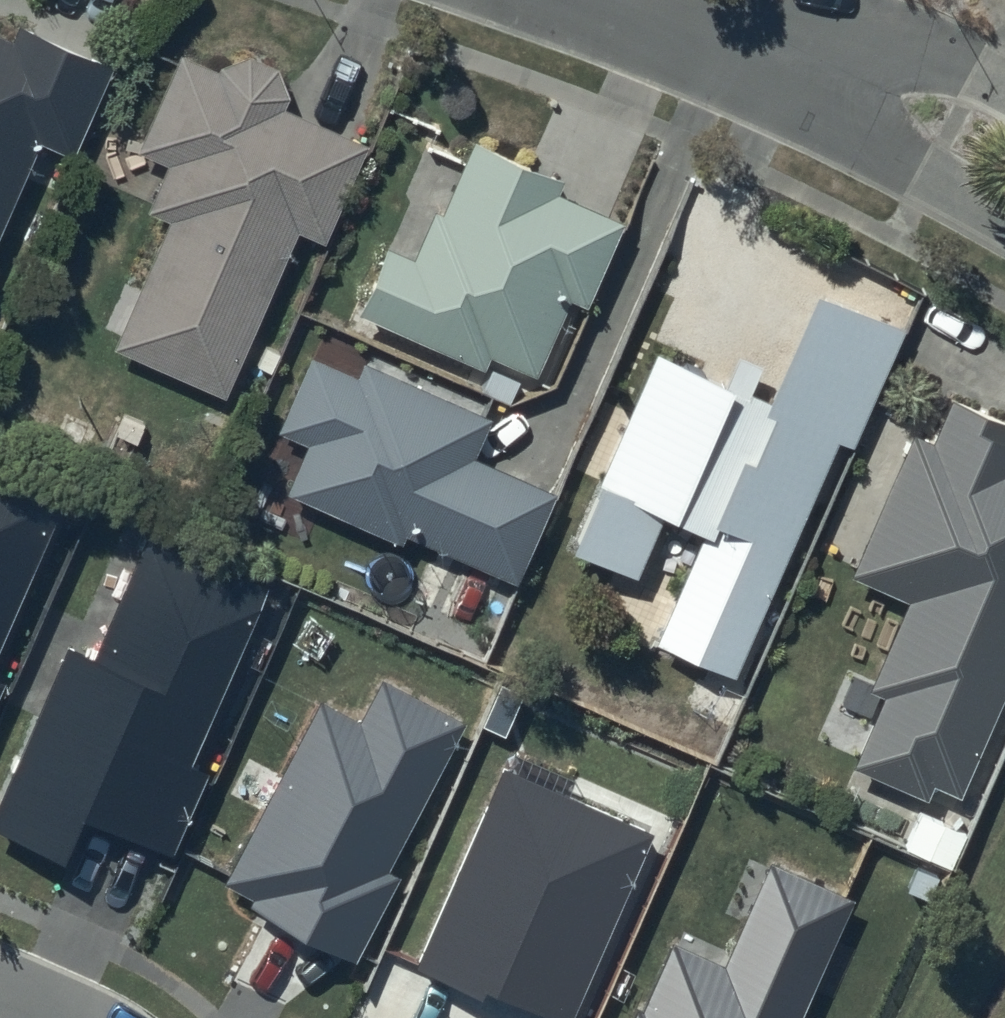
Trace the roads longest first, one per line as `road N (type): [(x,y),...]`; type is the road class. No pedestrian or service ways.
road 1 (residential): [(1004,220),(635,9)]
road 2 (residential): [(635,9),(972,71),(1004,89)]

